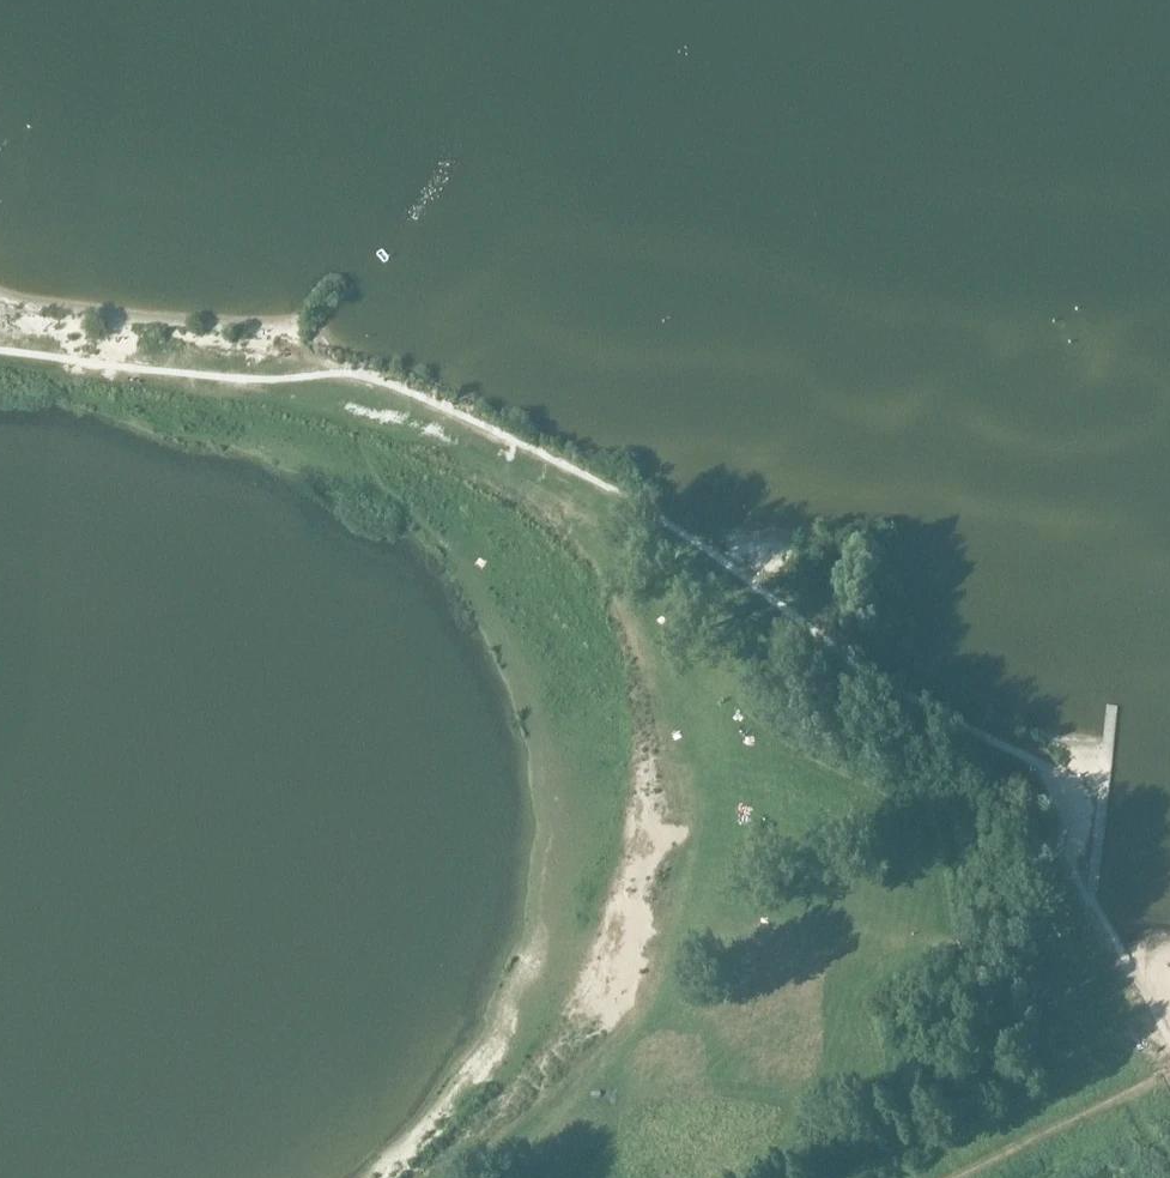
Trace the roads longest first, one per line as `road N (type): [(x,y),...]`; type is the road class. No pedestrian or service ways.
road 1 (track): [(1169,1078),(961,1177)]

